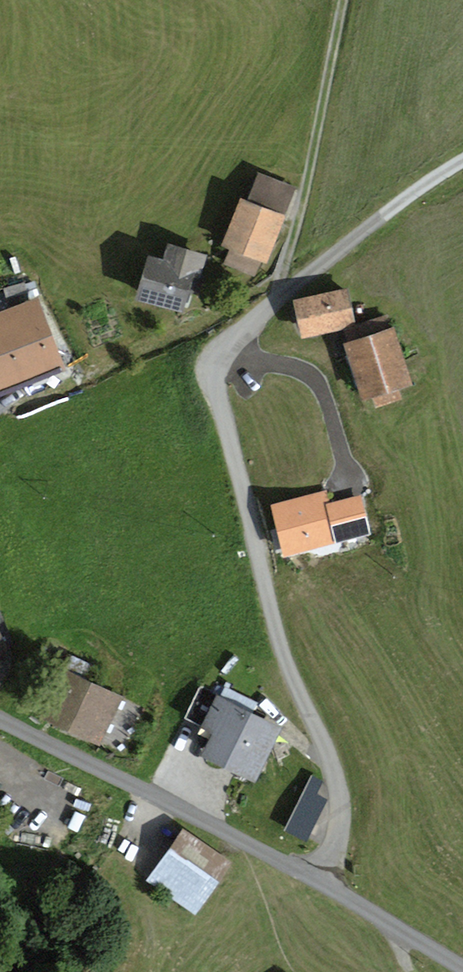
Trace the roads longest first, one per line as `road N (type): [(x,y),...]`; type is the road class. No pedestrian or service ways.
road 1 (unclassified): [(462,162),(283,296),(222,351),(216,374),(281,642),(338,775),(342,824),(318,882)]
road 2 (tertiary): [(0,719),(318,882)]
road 3 (track): [(278,289),(268,287),(86,386),(0,414)]
road 4 (track): [(344,0),(283,296)]
road 5 (tertiary): [(318,882),(462,969)]

